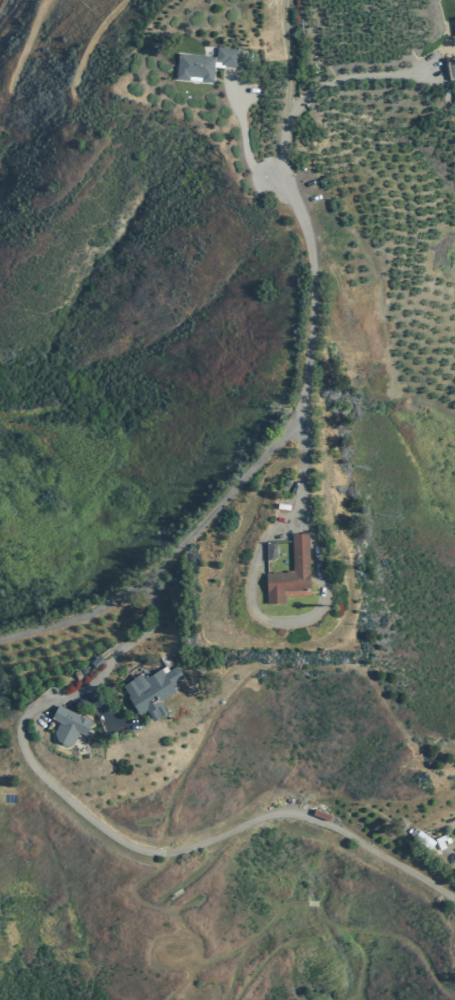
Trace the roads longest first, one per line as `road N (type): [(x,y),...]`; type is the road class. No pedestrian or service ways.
road 1 (residential): [(0,640),(69,622),(125,594),(205,525),(289,428),(309,376),(316,273),(309,229),(276,176)]
road 2 (track): [(292,0),(296,105),(276,176)]

